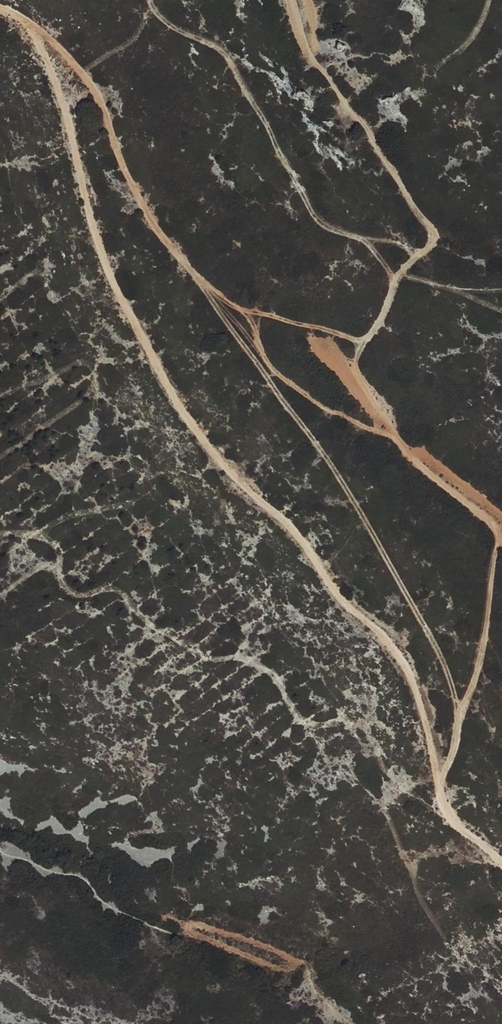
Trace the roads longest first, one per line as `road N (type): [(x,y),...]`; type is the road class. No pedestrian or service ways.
road 1 (track): [(0,7),(29,22),(63,101),(97,252),(163,380),(226,467),(289,524),(332,587),(405,655),(432,780),(449,813),(501,872)]
road 2 (track): [(286,0),(292,33),(398,169),(431,226),(431,242),(395,272),(381,312),(361,336),(226,292),(194,266),(140,196),(85,73),(29,22)]
road 3 (track): [(194,266),(369,523),(446,660),(460,710)]
road 4 (track): [(501,549),(454,750),(437,790)]

